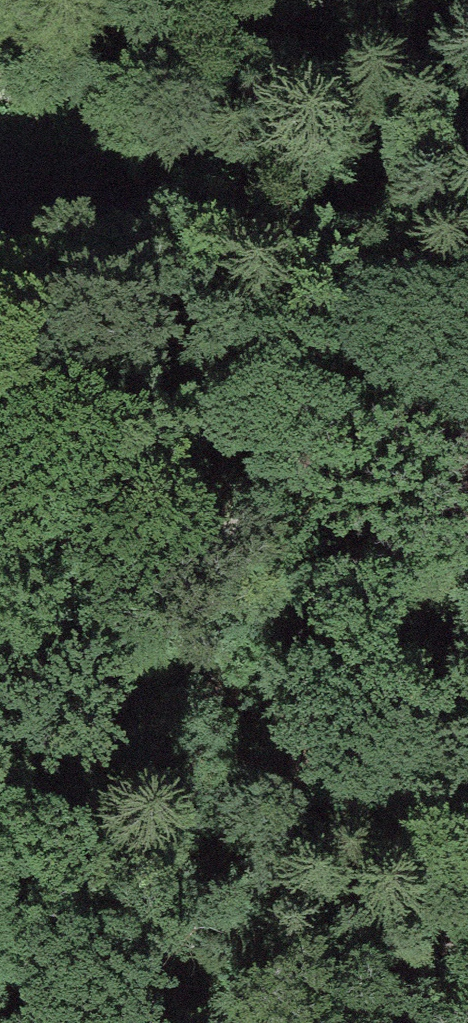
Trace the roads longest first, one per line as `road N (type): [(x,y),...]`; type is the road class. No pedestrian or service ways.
road 1 (track): [(431,394),(323,259),(177,139),(97,93),(0,81)]
road 2 (track): [(0,682),(431,394)]
road 3 (track): [(467,538),(431,394)]
road 4 (track): [(372,1022),(423,979),(467,911)]

